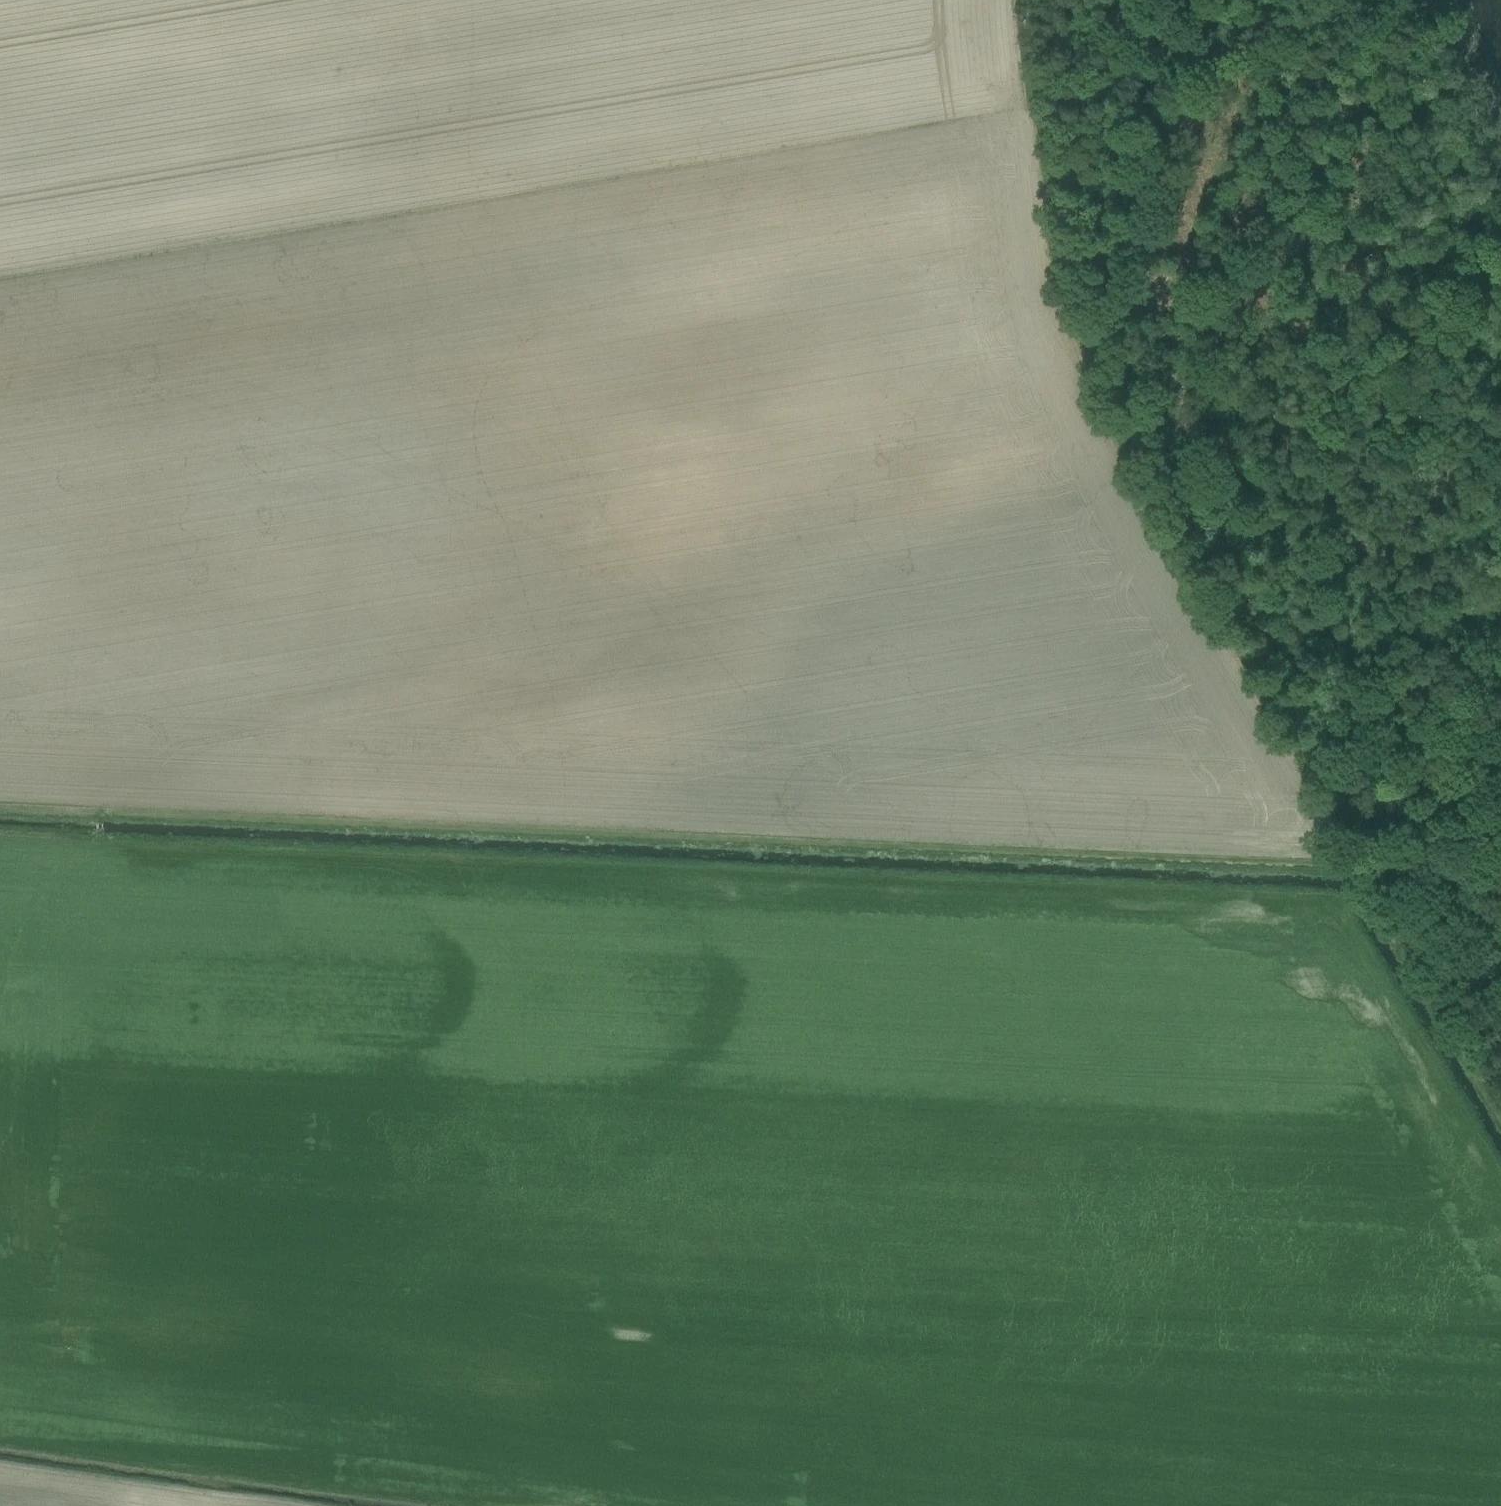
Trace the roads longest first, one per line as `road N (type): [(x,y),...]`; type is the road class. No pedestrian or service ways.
road 1 (track): [(1500,1103),(1356,859)]
road 2 (track): [(1500,129),(1453,0)]

